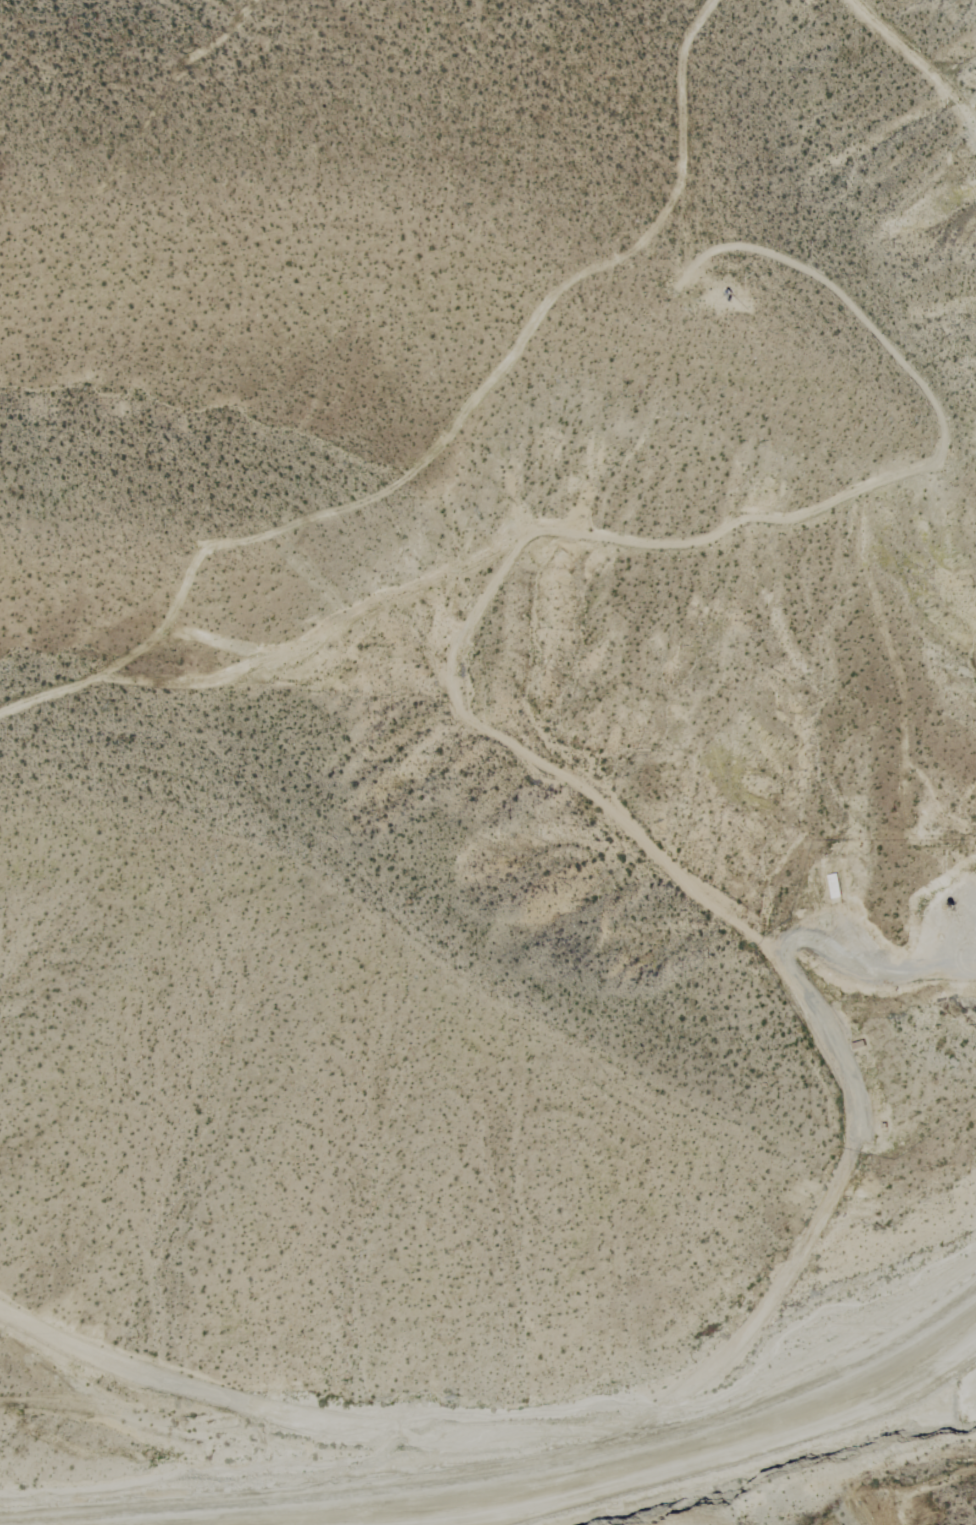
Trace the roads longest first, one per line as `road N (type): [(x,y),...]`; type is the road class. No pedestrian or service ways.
road 1 (residential): [(305,1524),(396,1517),(758,1434),(939,1367),(975,1344)]

